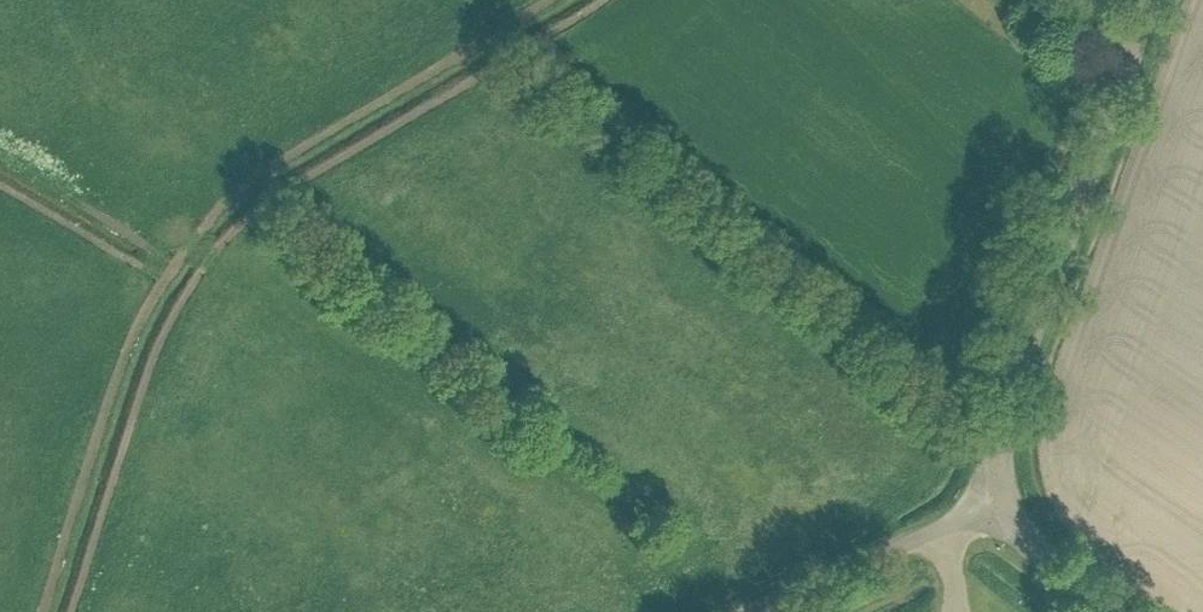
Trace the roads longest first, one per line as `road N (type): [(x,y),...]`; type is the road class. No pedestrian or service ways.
road 1 (unclassified): [(984,506),(1009,403),(1151,0)]
road 2 (unclassified): [(984,506),(747,611)]
road 3 (unclassified): [(1116,611),(984,506)]

